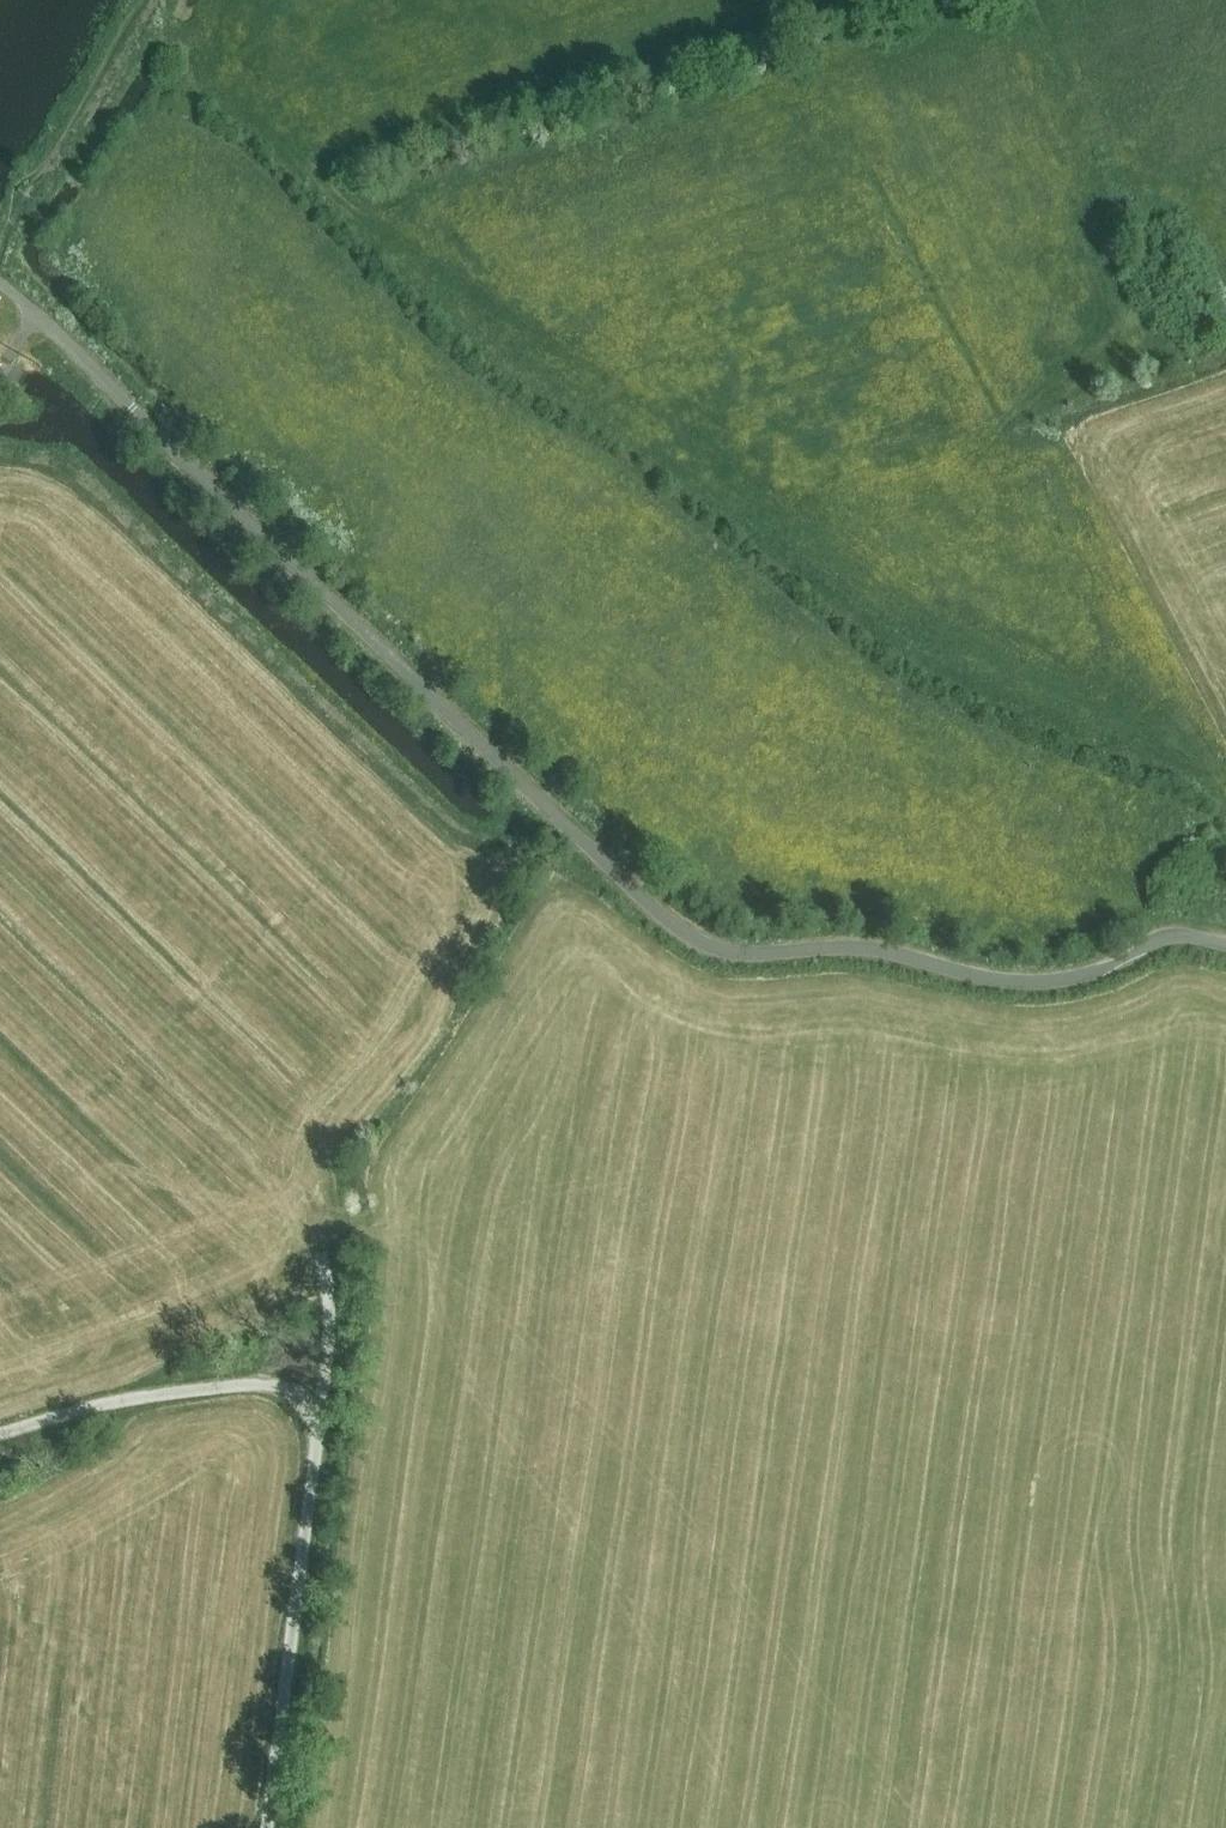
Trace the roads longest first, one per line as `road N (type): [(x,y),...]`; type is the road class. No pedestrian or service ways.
road 1 (track): [(0,1434),(119,1398),(270,1386),(301,1402),(315,1439),(270,1827)]

